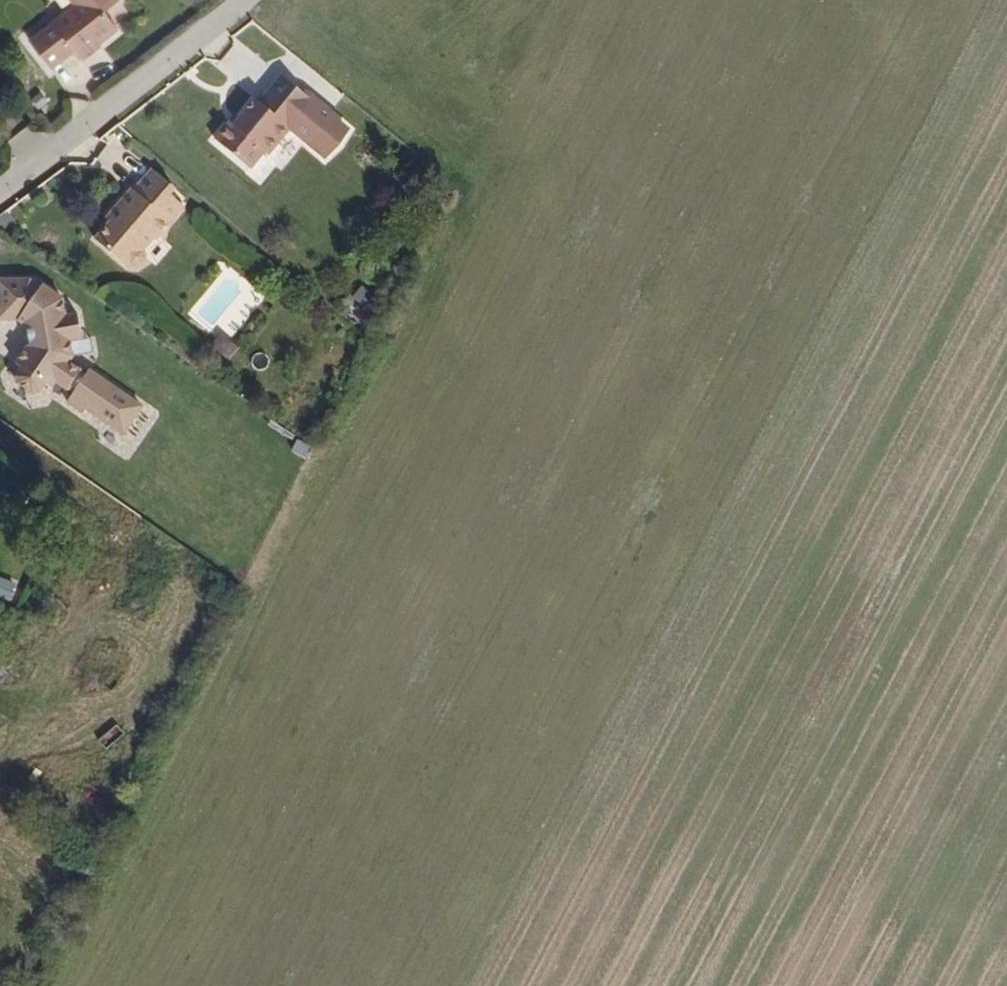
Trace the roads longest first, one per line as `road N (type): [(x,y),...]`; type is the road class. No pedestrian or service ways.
road 1 (unclassified): [(0,185),(243,0)]

